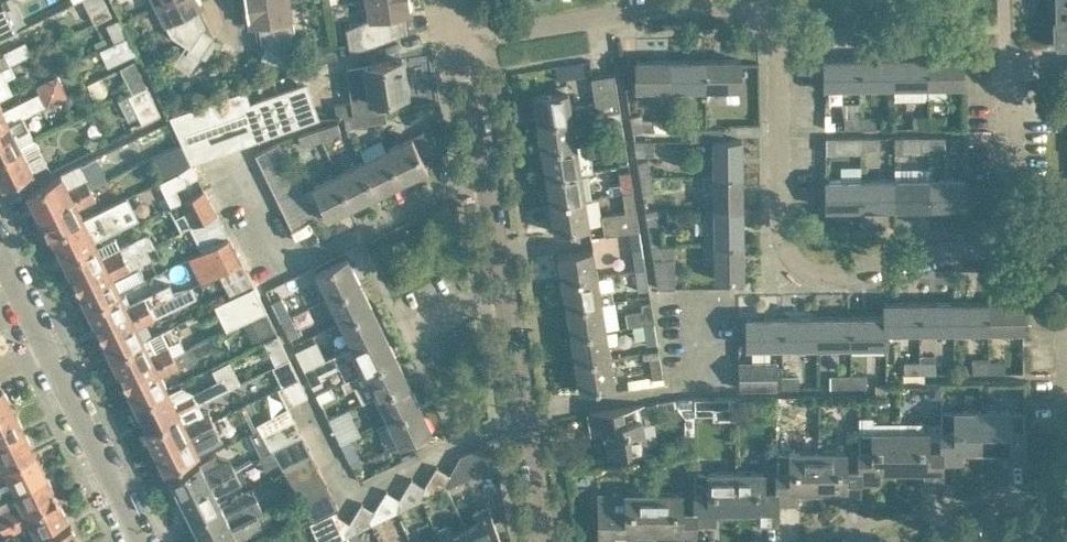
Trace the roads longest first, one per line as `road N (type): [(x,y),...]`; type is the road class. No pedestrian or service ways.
road 1 (residential): [(1018,237),(843,274),(804,268),(782,234),(773,30),(755,12),(705,2)]
road 2 (residential): [(546,541),(484,174)]
road 3 (residential): [(141,541),(0,256)]
road 4 (residential): [(705,2),(463,39)]
road 5 (residential): [(1018,237),(1004,0)]
road 6 (residential): [(301,257),(484,174)]
road 7 (residential): [(484,174),(463,39)]
road 8 (tertiary): [(939,541),(1066,512)]

